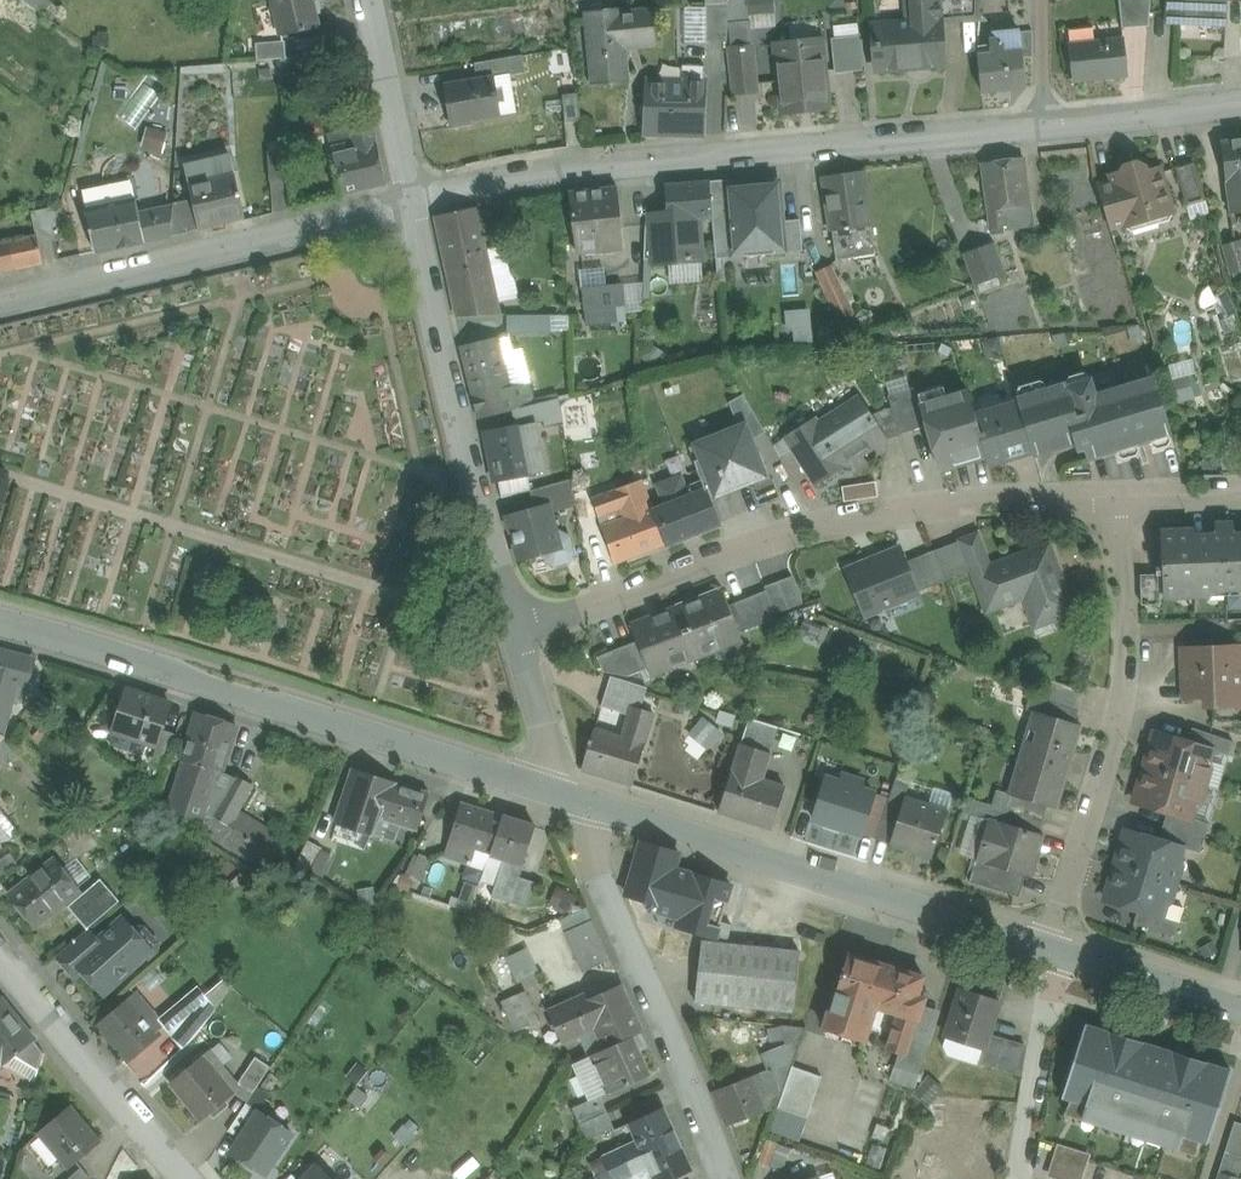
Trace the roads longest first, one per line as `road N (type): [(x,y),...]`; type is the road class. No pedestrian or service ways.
road 1 (residential): [(1043,123),(568,171),(416,201)]
road 2 (residential): [(1108,497),(933,505),(821,522),(757,538),(519,634)]
road 3 (secondary): [(0,622),(566,794)]
road 4 (secondary): [(566,794),(1042,950)]
road 5 (residential): [(1108,497),(1130,618),(1126,670),(1042,950)]
road 6 (residential): [(519,634),(416,201)]
road 7 (residential): [(416,201),(0,304)]
road 8 (residential): [(727,1178),(566,794)]
road 9 (residential): [(0,963),(183,1178)]
road 10 (residential): [(1021,1178),(1058,955)]
road 11 (residential): [(416,201),(370,0)]
road 12 (residential): [(1240,99),(1043,123)]
road 13 (secondary): [(1058,955),(1240,1012)]
road 14 (residential): [(566,794),(519,634)]
road 15 (residential): [(1240,492),(1108,497)]
road 16 (residential): [(1043,0),(1043,123)]

